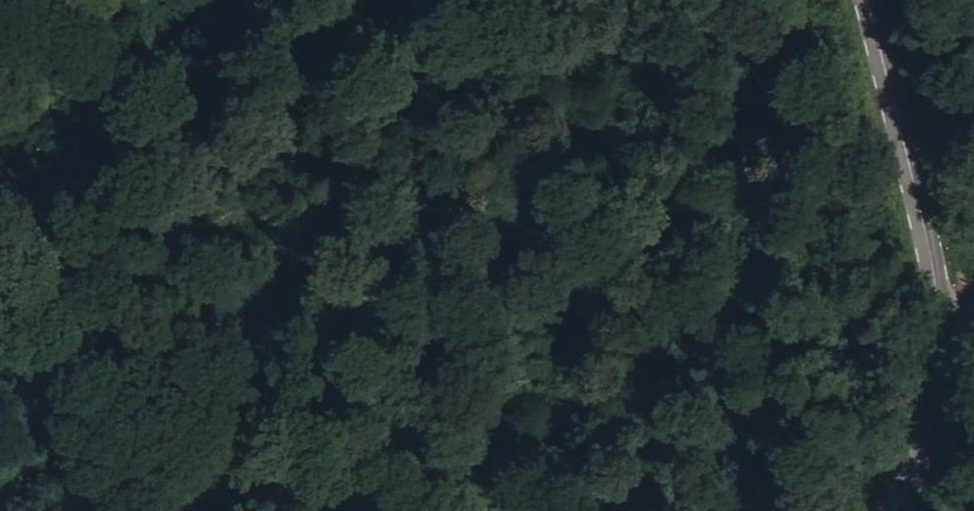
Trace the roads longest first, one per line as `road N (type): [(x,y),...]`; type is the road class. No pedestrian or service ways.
road 1 (secondary): [(869,0),(931,243),(943,325),(933,391),(891,510)]

